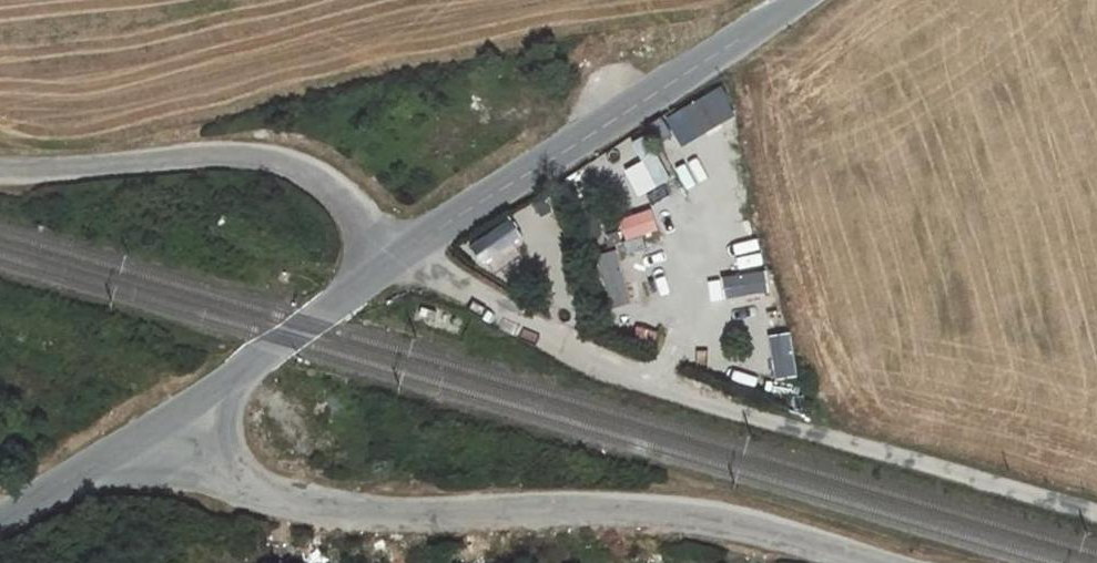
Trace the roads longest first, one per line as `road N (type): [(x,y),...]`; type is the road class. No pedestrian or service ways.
road 1 (unclassified): [(890,562),(690,515),(319,511),(226,483),(170,428)]
road 2 (track): [(417,241),(445,269),(563,340),(702,400),(1096,514)]
road 3 (unclassified): [(390,258),(702,68),(798,0)]
road 4 (unclassified): [(390,258),(355,204),(261,156),(0,175)]
road 5 (unclassified): [(170,428),(390,258)]
road 6 (unclassified): [(0,523),(170,428)]

